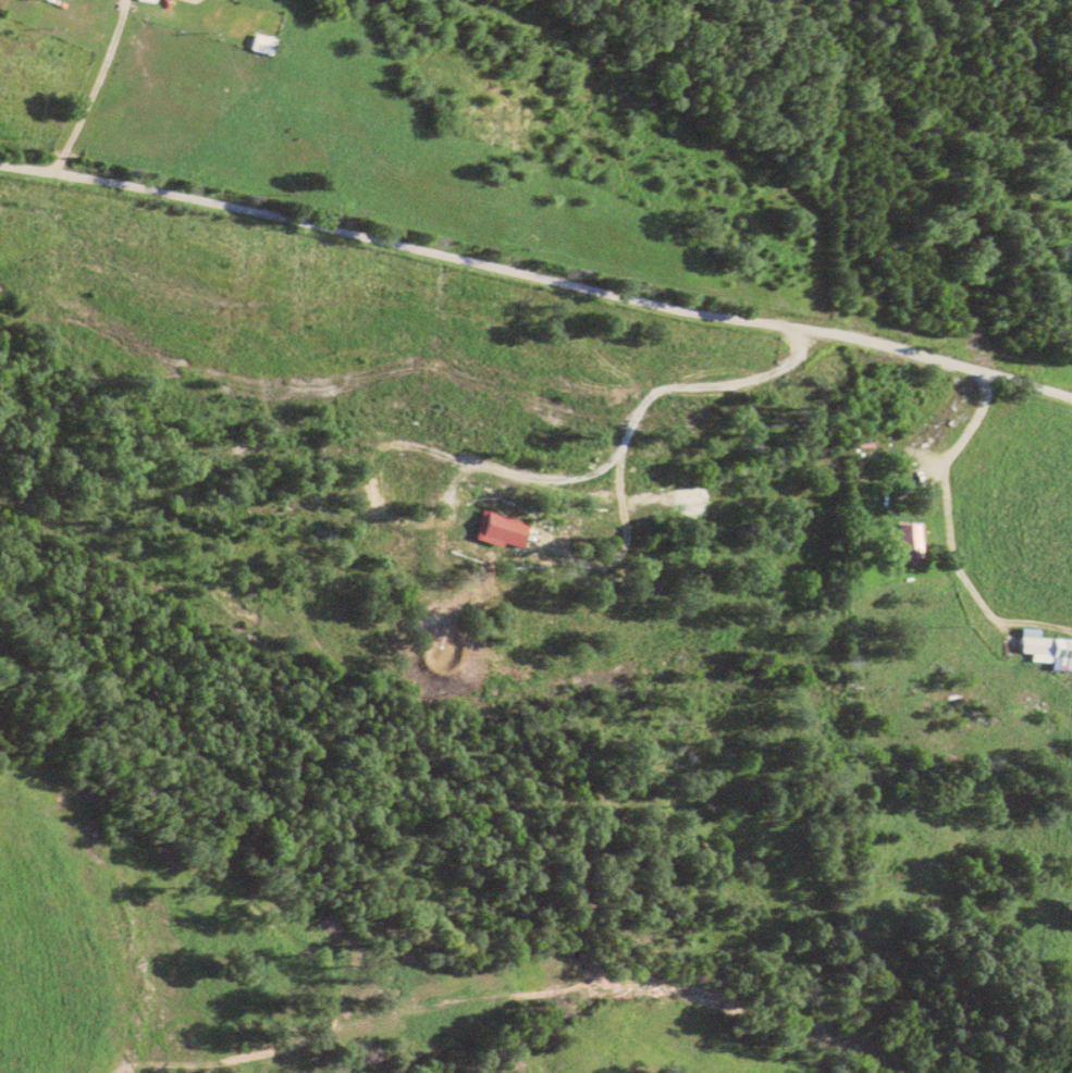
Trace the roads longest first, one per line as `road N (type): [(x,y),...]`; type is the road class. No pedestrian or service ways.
road 1 (residential): [(1071,397),(861,342),(711,319),(150,193),(0,170)]

